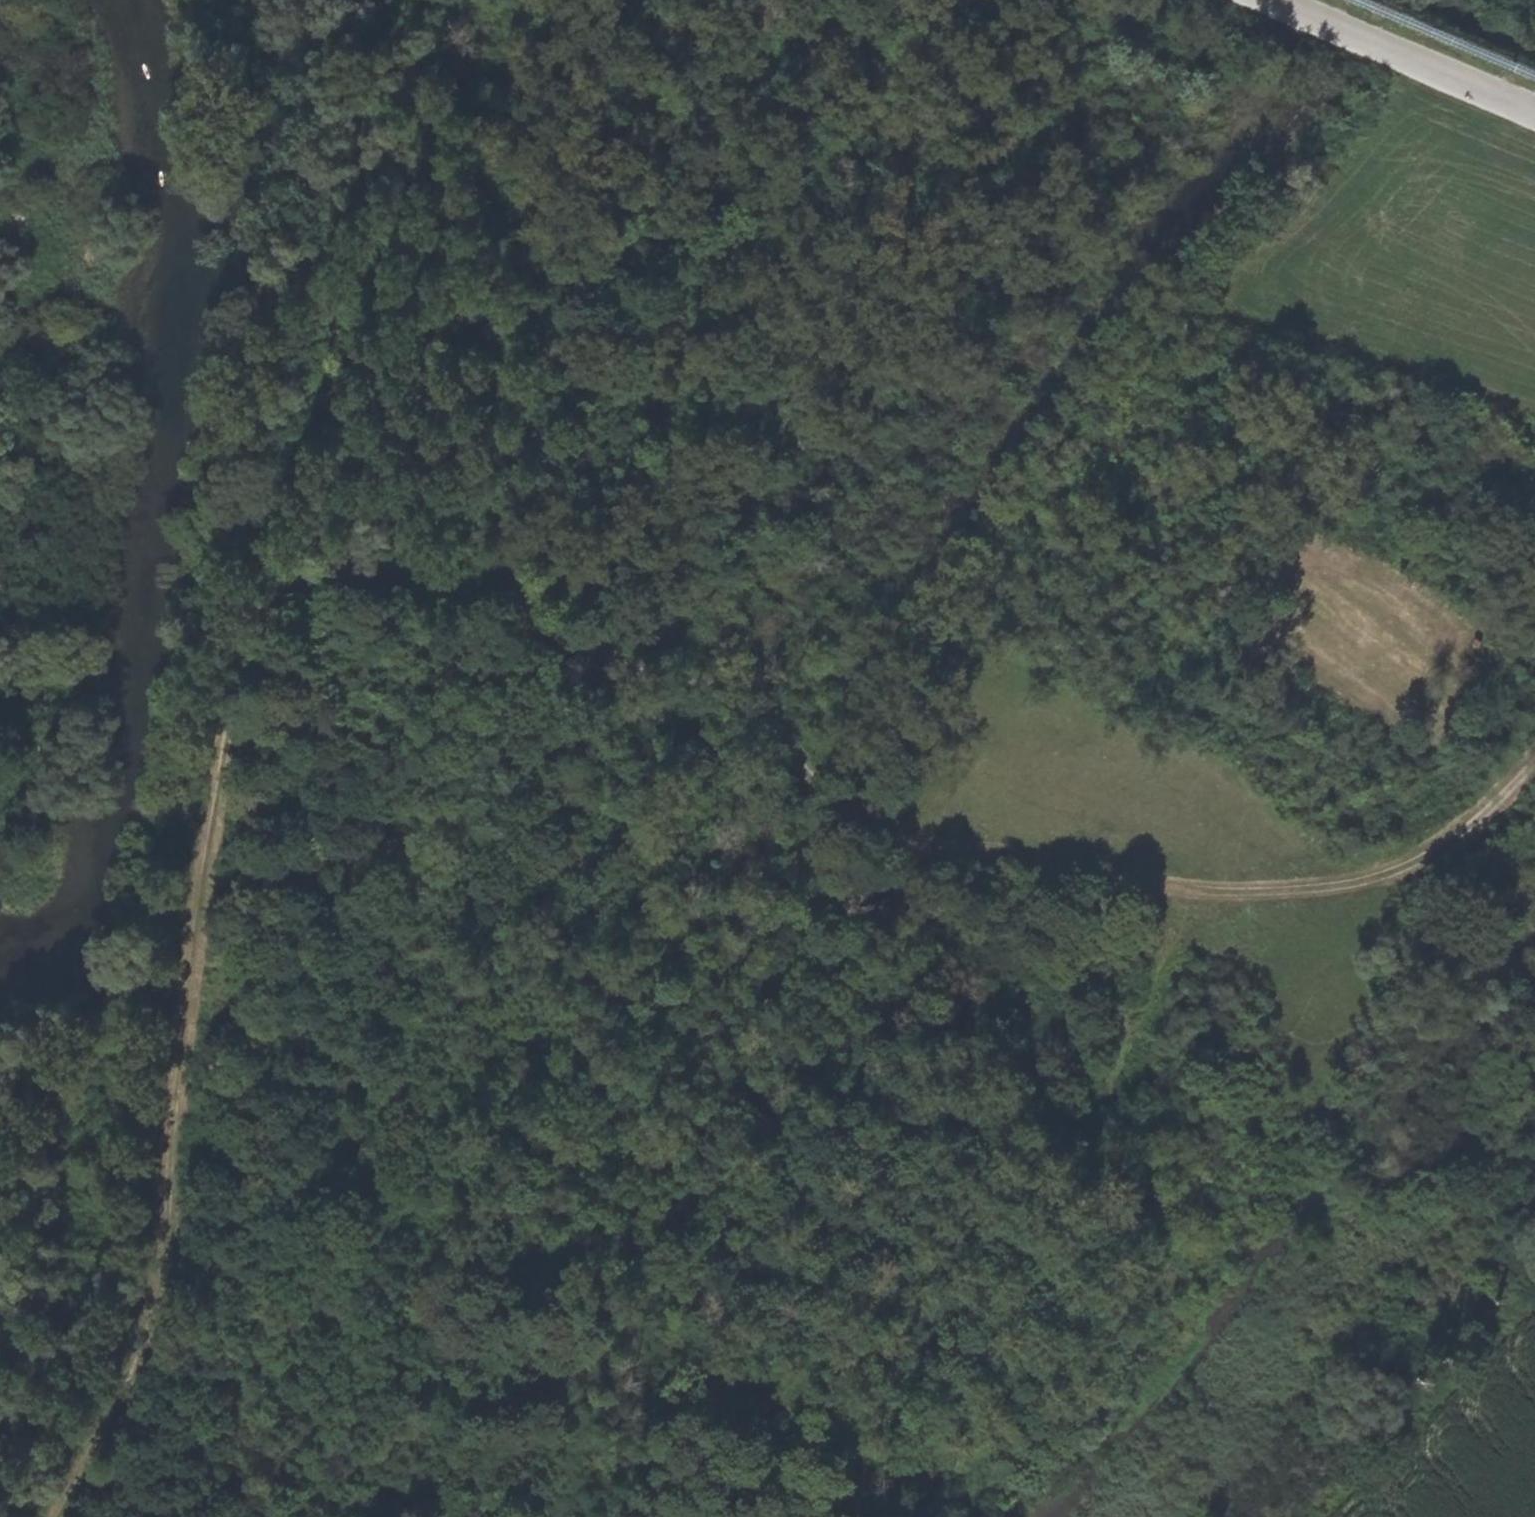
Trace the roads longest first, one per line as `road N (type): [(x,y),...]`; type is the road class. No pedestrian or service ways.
road 1 (track): [(65,1516),(163,1298),(198,944),(246,677),(294,592),(359,579),(433,589),(756,714),(857,807),(917,840),(1237,895),(1345,887),(1427,869),(1534,771)]
road 2 (unclassified): [(1276,0),(1534,111)]

